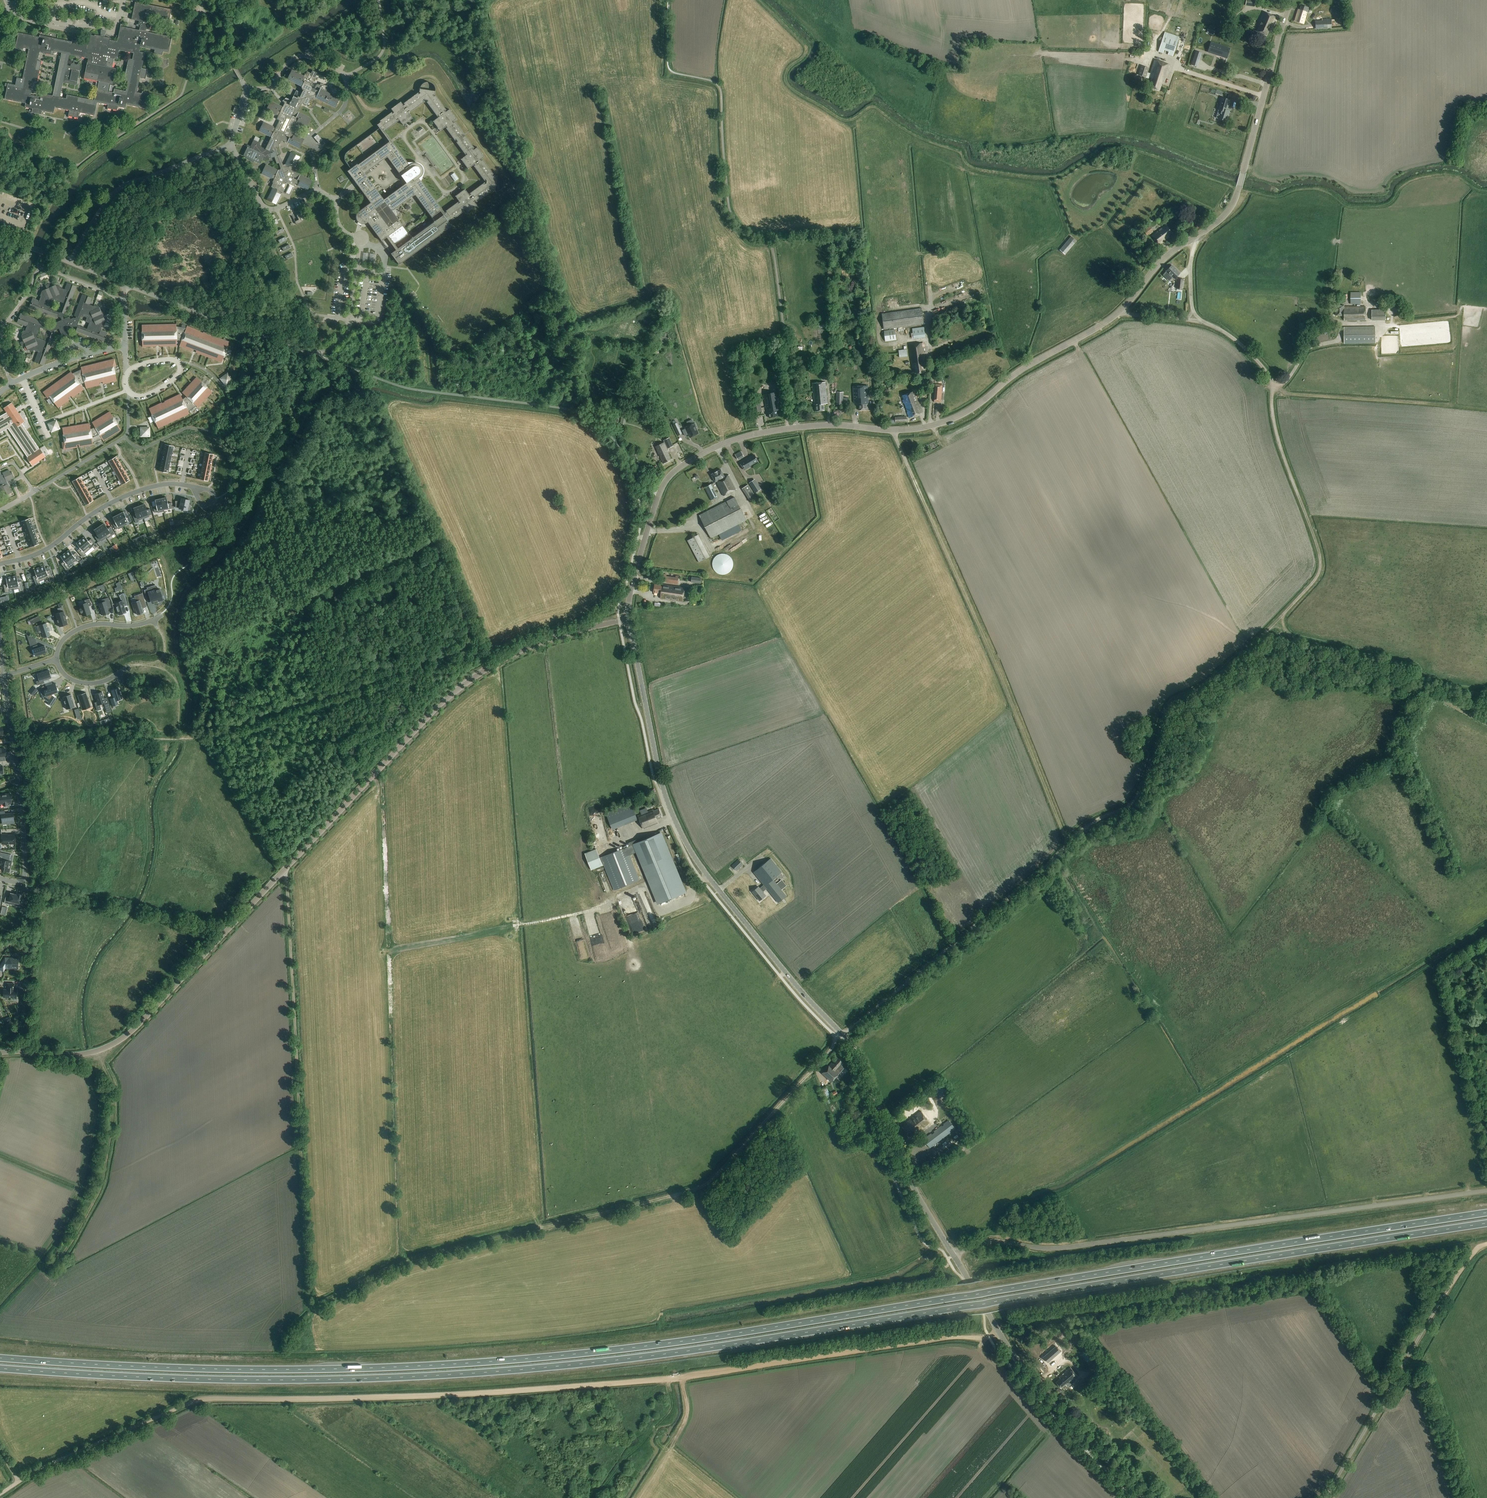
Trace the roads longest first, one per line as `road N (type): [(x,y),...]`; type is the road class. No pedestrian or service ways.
road 1 (trunk): [(1486,1213),(578,1354),(259,1370),(0,1358)]
road 2 (trunk): [(0,1369),(258,1380),(534,1369),(1486,1224)]
road 3 (track): [(210,738),(286,868),(308,1302),(314,1306),(400,1262),(705,1187),(839,1038)]
road 4 (track): [(0,1495),(196,1401),(613,1384),(989,1337)]
road 5 (tertiary): [(1292,0),(1234,202),(1163,260),(1123,311),(946,422),(767,432),(691,460),(661,489),(629,619)]
road 6 (tertiary): [(0,1053),(84,1054),(121,1040),(459,689),(525,649),(629,619)]
road 7 (tertiary): [(629,619),(659,773),(680,832),(718,890),(849,1042),(906,1172),(954,1256)]
road 8 (track): [(210,738),(477,641),(443,550),(432,544),(367,398),(431,407),(440,393)]
road 9 (track): [(1486,922),(1065,1177),(1034,1188),(949,1247)]
road 10 (track): [(839,1038),(1068,841),(1131,805),(1170,705),(1210,681),(1282,616)]
road 11 (unclassified): [(1486,1190),(1058,1249),(989,1241),(954,1256)]
road 12 (track): [(1068,841),(894,430)]
road 13 (unclassified): [(124,284),(320,352),(348,330),(361,238)]
road 14 (tertiary): [(954,1256),(1013,1354),(1145,1497)]
road 15 (track): [(930,1247),(883,1273),(668,1312),(659,1325)]
road 16 (residential): [(230,145),(248,91),(273,86),(289,62),(305,56),(342,73),(346,85),(344,107),(308,144)]
road 17 (track): [(1282,616),(1316,580),(1321,561),(1276,434),(1275,385)]
road 18 (track): [(435,546),(297,606),(275,592),(235,531)]
road 19 (unclassified): [(1324,1497),(1443,1297)]
road 20 (residential): [(0,879),(17,883),(25,874),(5,676)]
road 21 (unclassified): [(0,565),(48,549),(130,494),(168,484),(196,488)]
road 22 (residential): [(12,384),(1,338),(38,271),(124,300)]
road 23 (residential): [(70,262),(121,188),(230,145)]
road 24 (residential): [(230,145),(261,204),(276,208),(317,190),(336,200),(343,231),(361,238)]
road 25 (track): [(14,742),(210,738)]
road 26 (track): [(1282,616),(1298,639),(1418,672)]
road 27 (track): [(681,1377),(685,1421),(638,1497)]
road 28 (residential): [(130,393),(153,393),(180,368),(162,360),(126,375)]

